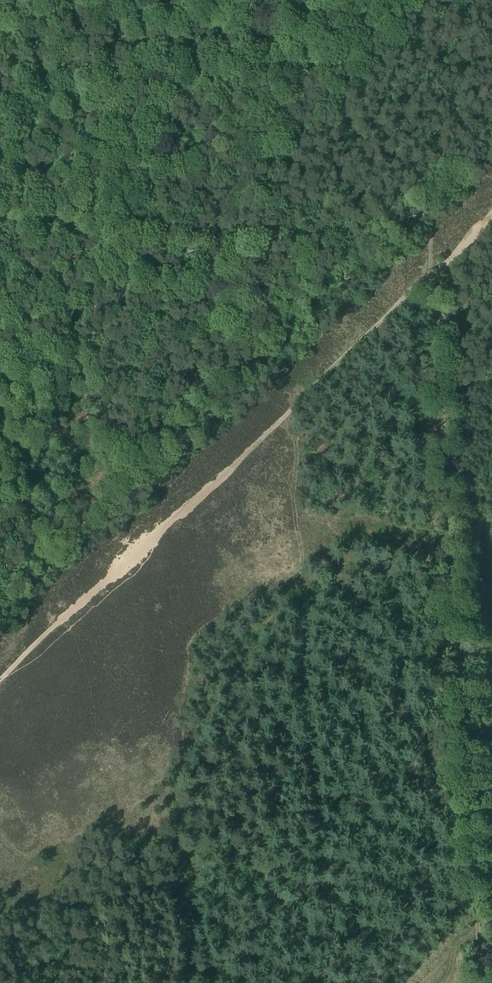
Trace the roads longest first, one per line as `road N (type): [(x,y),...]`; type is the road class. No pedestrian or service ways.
road 1 (track): [(479,982),(466,734),(425,298),(428,231),(491,151)]
road 2 (track): [(491,220),(0,678)]

